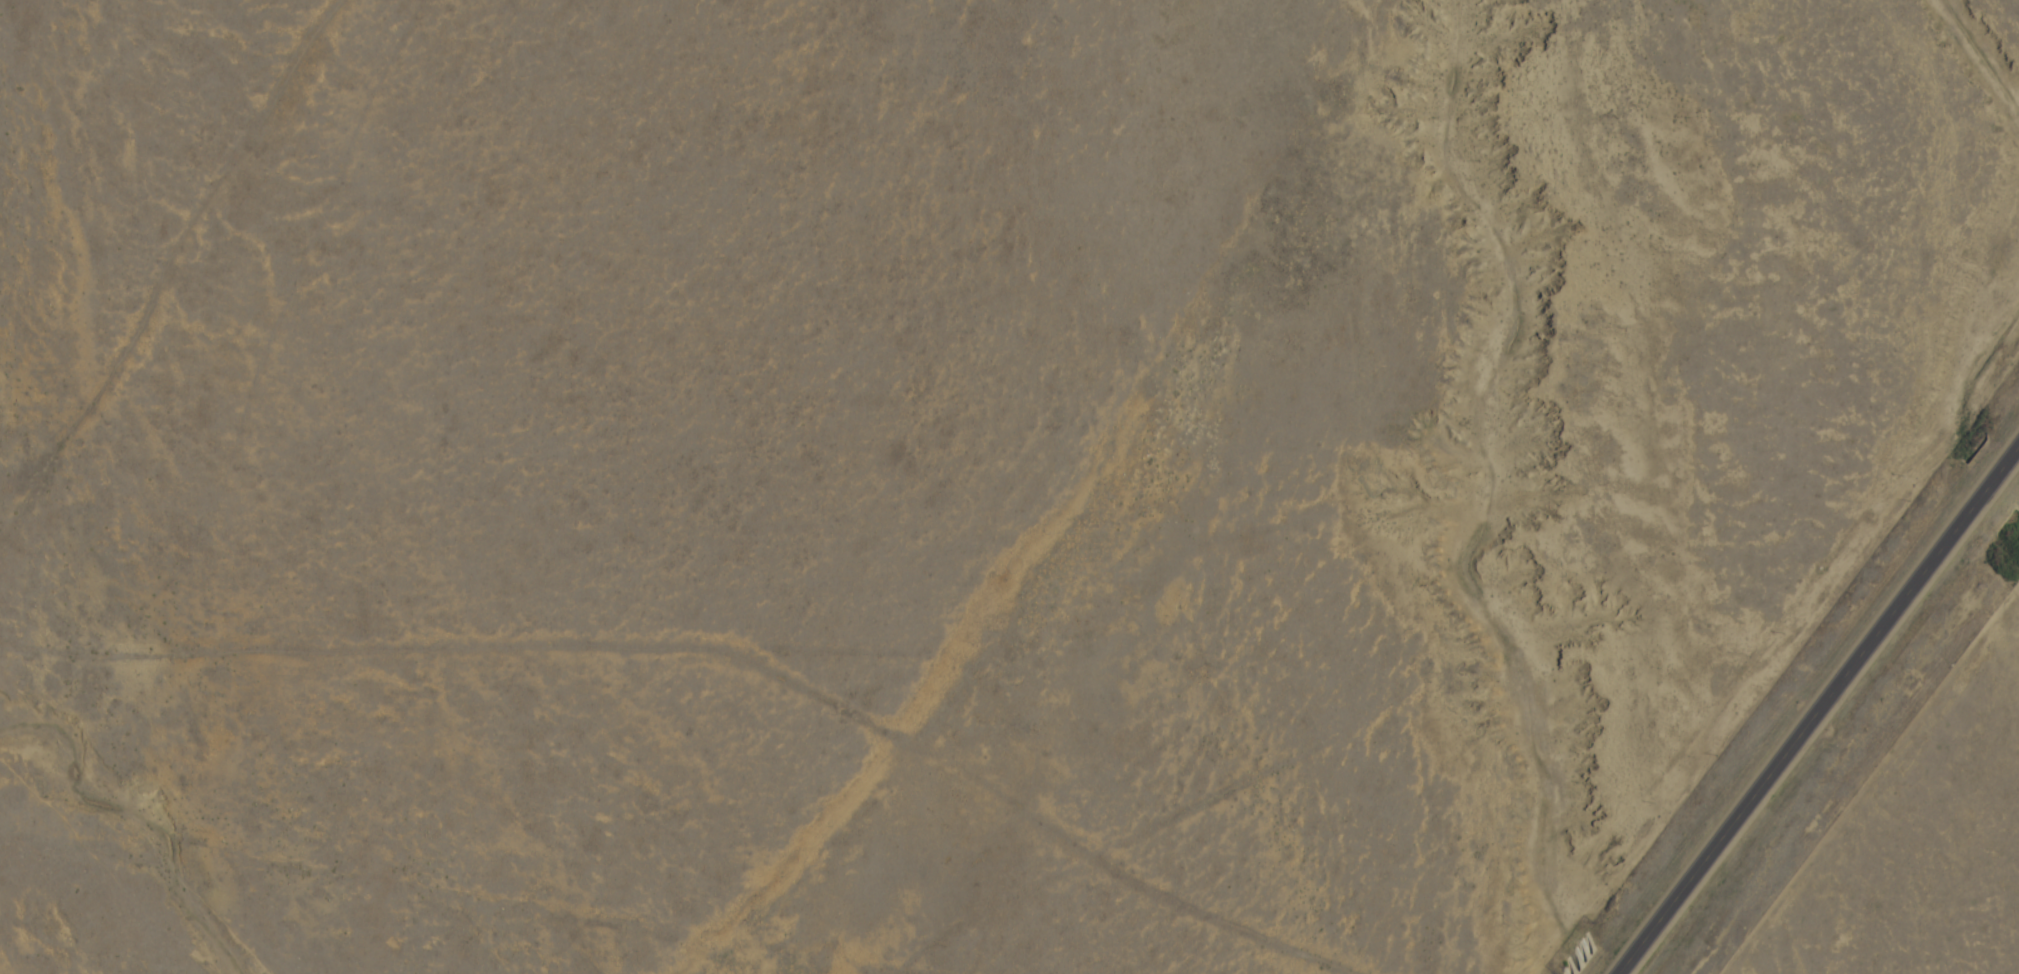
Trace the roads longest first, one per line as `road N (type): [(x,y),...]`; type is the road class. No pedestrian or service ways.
road 1 (primary): [(2018,446),(1618,973)]

